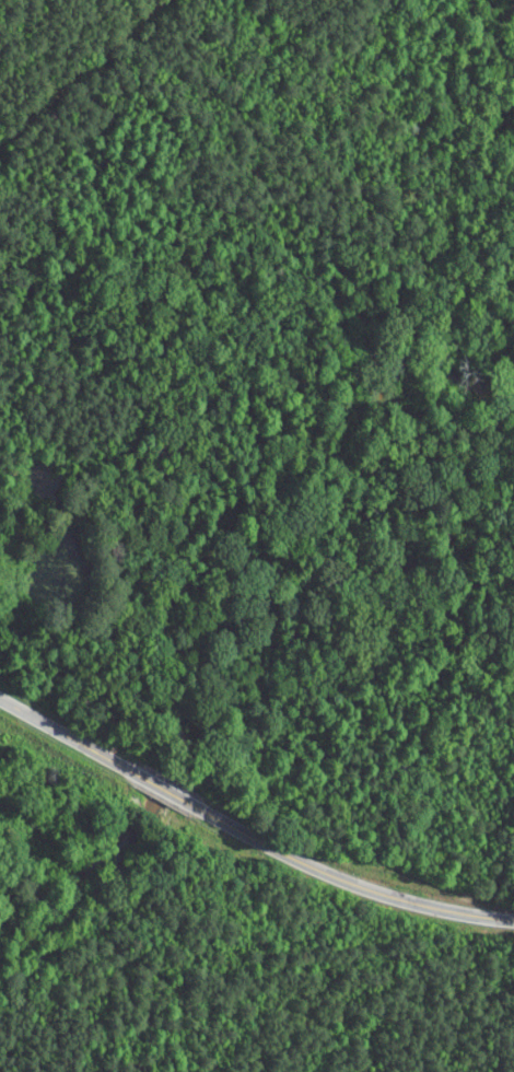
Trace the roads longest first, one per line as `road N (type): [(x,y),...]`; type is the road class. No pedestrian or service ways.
road 1 (tertiary): [(513,924),(279,853),(196,804)]
road 2 (tertiary): [(141,776),(0,695)]

